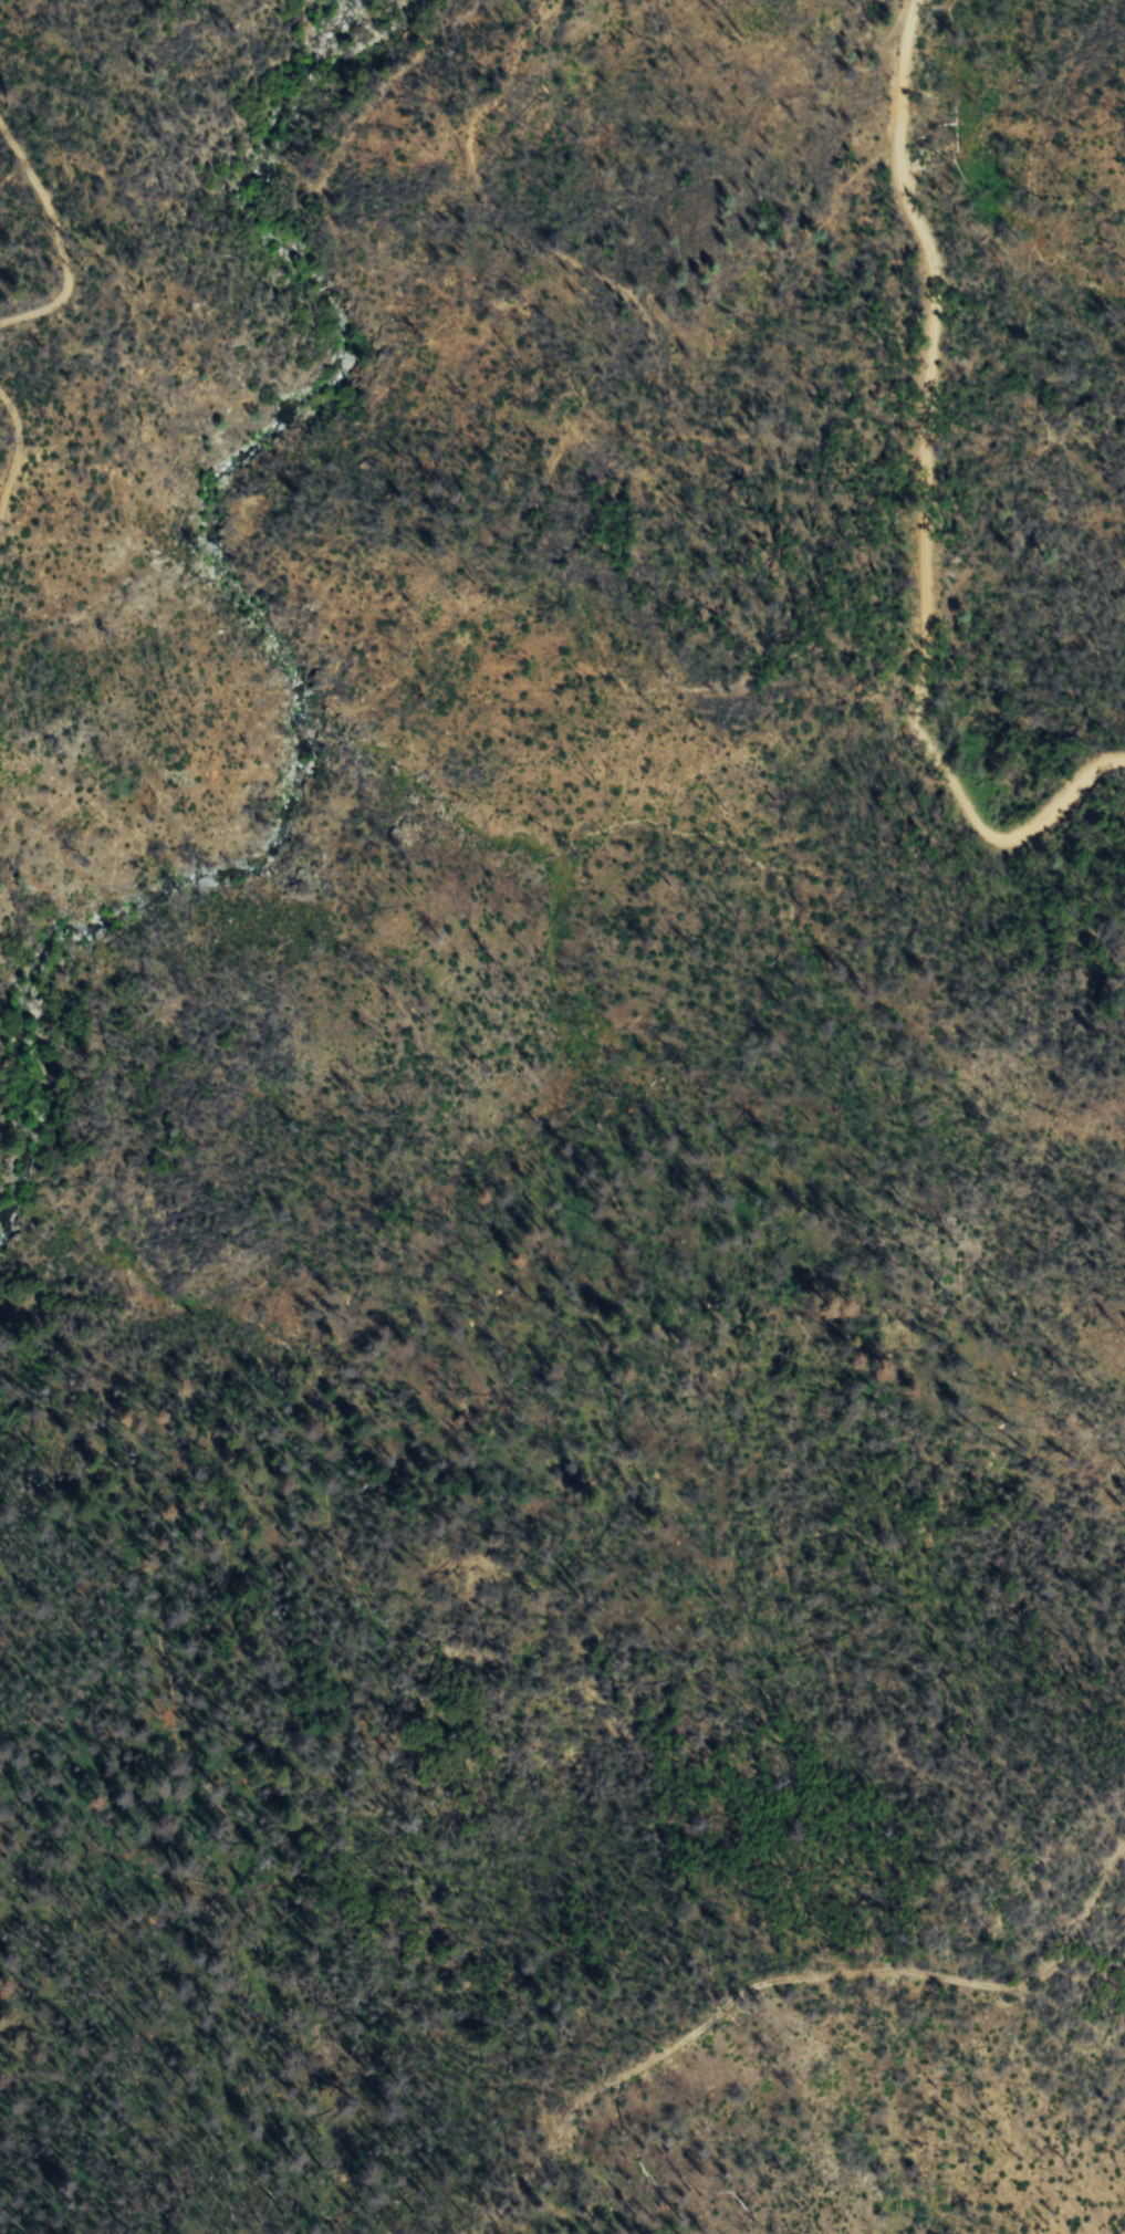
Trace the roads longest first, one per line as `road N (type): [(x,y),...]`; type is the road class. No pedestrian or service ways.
road 1 (tertiary): [(1124,763),(1107,768),(1039,825),(994,828),(921,721),(937,289),(900,159),(916,0)]

